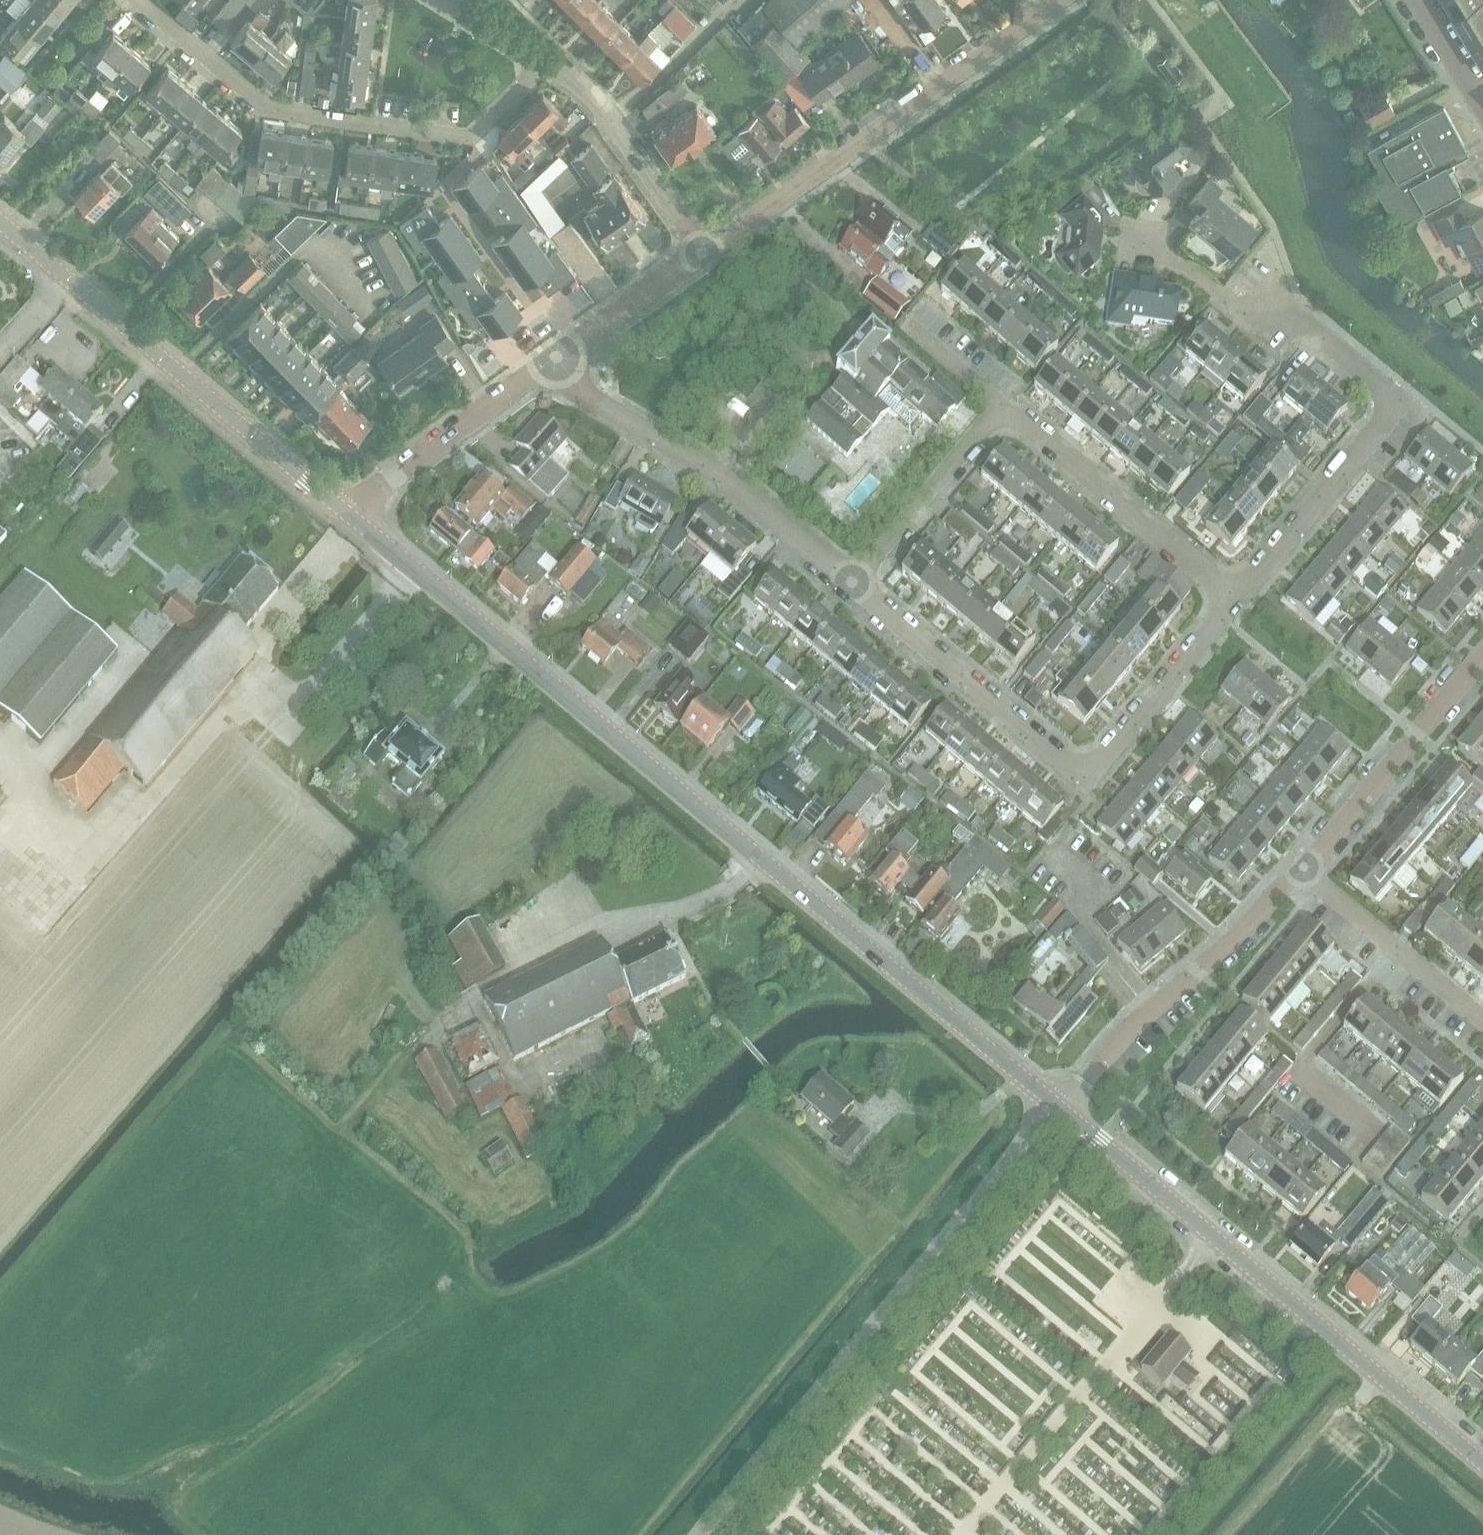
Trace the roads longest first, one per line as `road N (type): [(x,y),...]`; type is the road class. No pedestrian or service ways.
road 1 (tertiary): [(1059,1102),(345,514)]
road 2 (residential): [(1236,602),(1399,404),(1300,323),(1233,300),(1160,251),(1131,245)]
road 3 (unclassified): [(703,1534),(1059,1102)]
road 4 (tertiary): [(1482,1462),(1059,1102)]
road 5 (residential): [(547,62),(473,136),(274,107),(148,0)]
road 6 (tertiary): [(345,514),(0,217)]
road 7 (unclassified): [(705,255),(1065,0)]
road 8 (unclassified): [(857,583),(735,485),(593,398),(560,358)]
road 9 (residential): [(1059,1102),(1306,865)]
road 10 (unclassified): [(1089,776),(857,583)]
road 11 (unclassified): [(1236,602),(1006,409)]
road 12 (residential): [(1306,865),(1482,654)]
road 13 (unclassified): [(345,514),(560,358)]
road 14 (residential): [(705,255),(582,83),(547,62)]
road 15 (residential): [(1482,1018),(1306,865)]
road 16 (unclassified): [(857,583),(986,422),(1006,409)]
road 17 (residential): [(1089,776),(1236,602)]
road 18 (unclassified): [(560,358),(705,255)]
road 19 (unclassified): [(1006,409),(911,329)]

